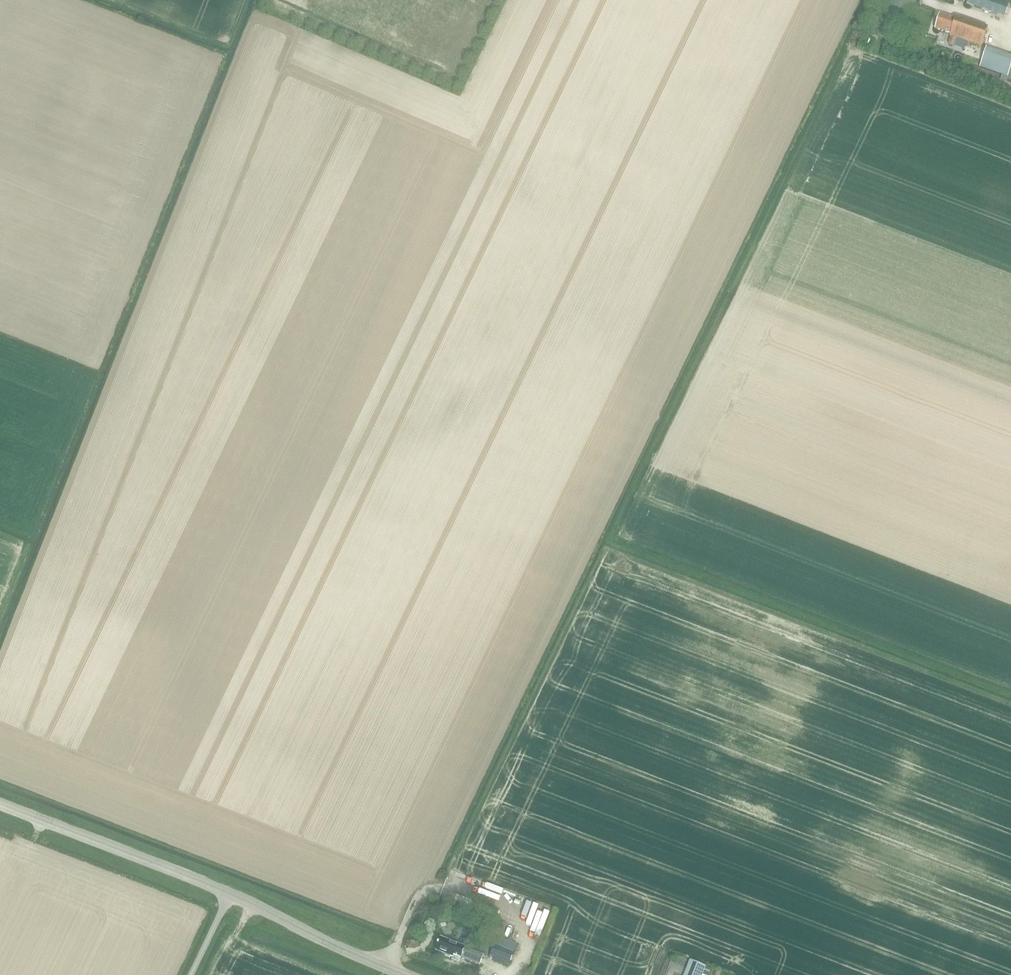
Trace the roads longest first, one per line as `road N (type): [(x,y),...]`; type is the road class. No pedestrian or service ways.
road 1 (tertiary): [(406,974),(230,894),(0,804)]

